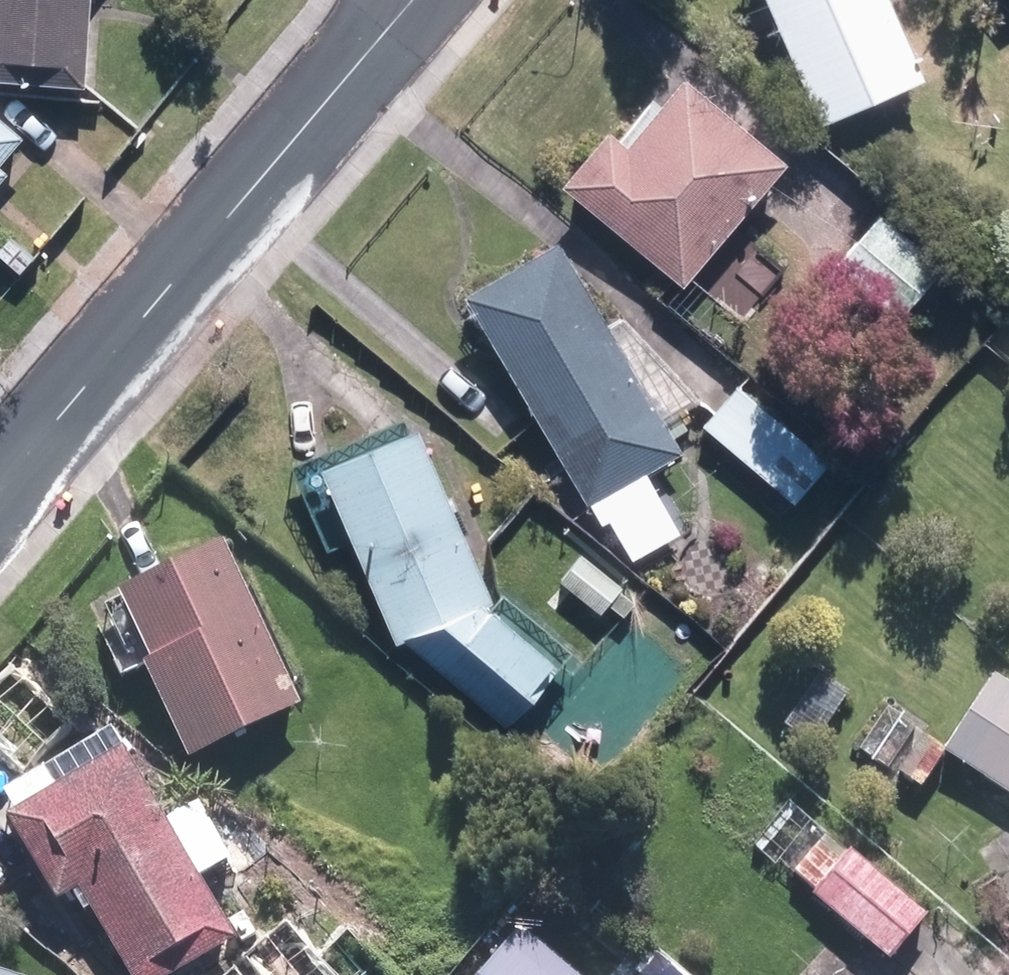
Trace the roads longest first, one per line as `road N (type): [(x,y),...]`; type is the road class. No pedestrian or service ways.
road 1 (residential): [(413,0),(0,483)]

